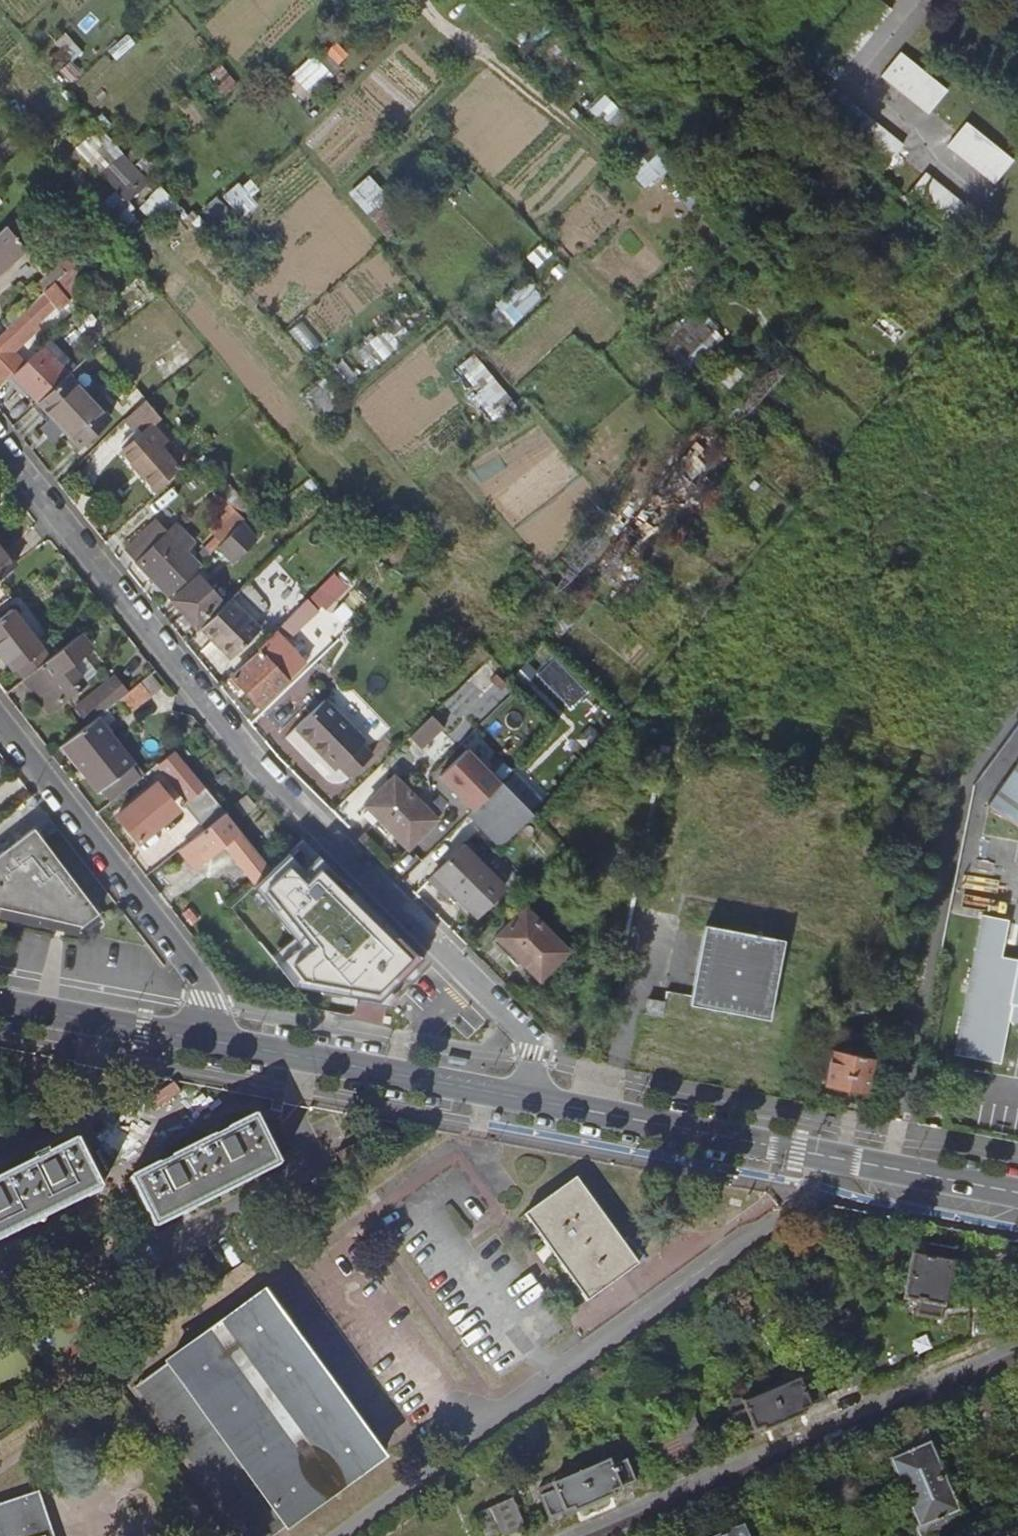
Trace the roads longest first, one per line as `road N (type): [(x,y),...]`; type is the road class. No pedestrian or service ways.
road 1 (residential): [(0,452),(233,743),(533,1047),(521,1098)]
road 2 (secondary): [(1017,1191),(521,1098)]
road 3 (residential): [(220,1044),(198,973),(0,718)]
road 4 (secondary): [(521,1098),(220,1044)]
road 5 (secondary): [(220,1044),(0,1003)]

